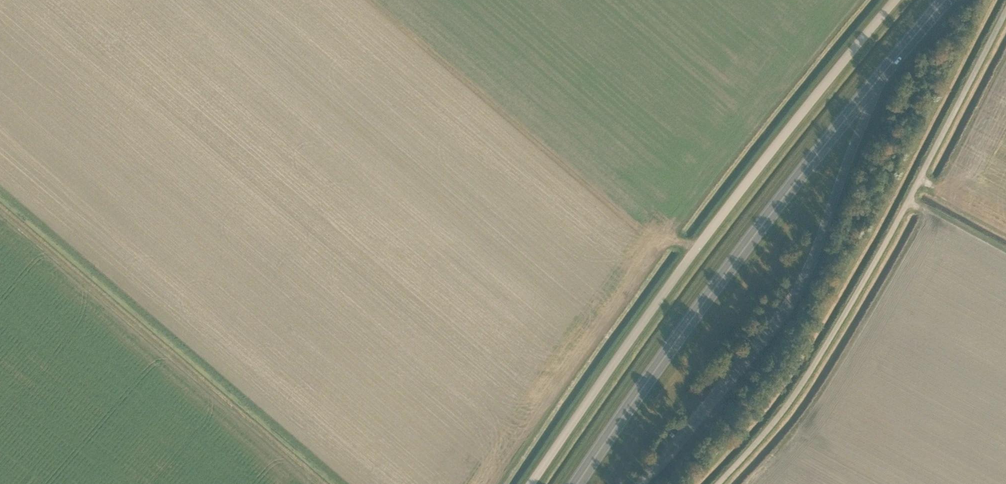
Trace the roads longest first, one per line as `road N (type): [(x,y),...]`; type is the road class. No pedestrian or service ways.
road 1 (unclassified): [(530,483),(700,241),(894,0)]
road 2 (unclassified): [(718,483),(801,388),(1005,13)]
road 3 (trunk): [(578,483),(779,201),(873,86)]

